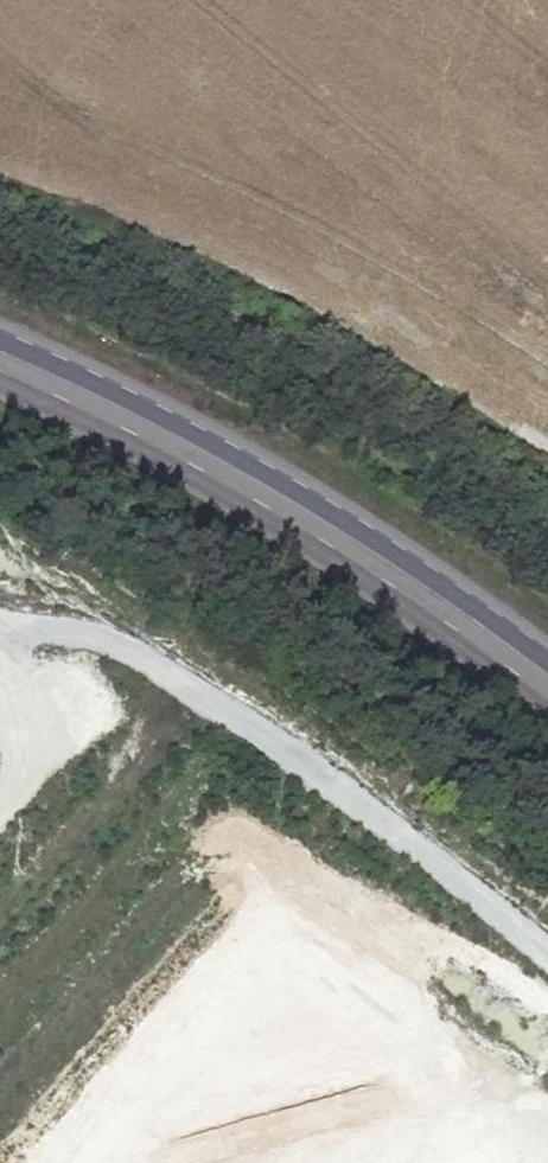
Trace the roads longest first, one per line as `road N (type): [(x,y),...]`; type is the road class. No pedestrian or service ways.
road 1 (secondary): [(0,370),(232,486),(363,568),(547,701)]
road 2 (secondary): [(547,654),(273,467),(0,333)]

